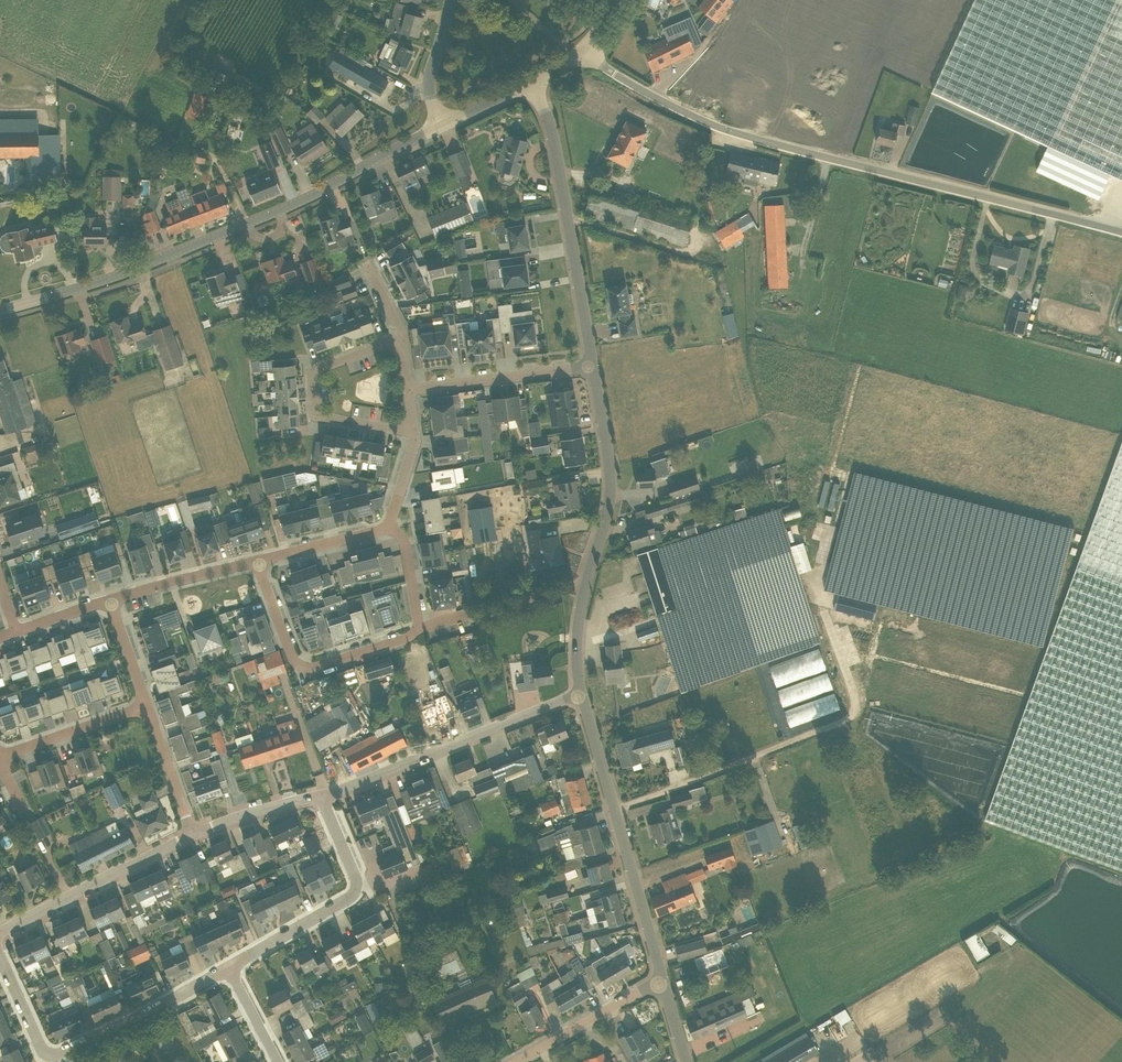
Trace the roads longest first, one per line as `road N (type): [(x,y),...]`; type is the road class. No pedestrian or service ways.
road 1 (unclassified): [(1121,238),(681,115),(608,69),(583,40)]
road 2 (tertiary): [(0,310),(217,235),(435,129)]
road 3 (residential): [(617,808),(858,714),(861,702),(825,611)]
road 4 (residential): [(259,564),(290,651),(324,664),(427,633),(397,527)]
road 5 (unclassified): [(586,694),(577,619),(612,504),(614,469),(596,366)]
road 6 (residential): [(230,967),(46,1054),(0,956)]
road 7 (unclassified): [(596,366),(549,133),(530,80)]
road 8 (residential): [(318,793),(586,694)]
road 9 (residential): [(230,967),(356,893),(357,876),(318,793)]
road 10 (residential): [(404,346),(313,374),(315,418),(413,434)]
road 11 (residential): [(0,931),(190,832)]
road 12 (residential): [(413,394),(596,366)]
road 13 (unclassified): [(658,982),(617,808)]
road 14 (residential): [(514,1061),(658,982)]
road 15 (residential): [(144,708),(0,761)]
road 16 (residential): [(259,564),(112,603)]
road 17 (residential): [(397,527),(259,564)]
road 18 (residential): [(190,832),(318,793)]
road 19 (residential): [(144,708),(190,832)]
road 20 (tertiary): [(435,129),(428,48),(444,0)]

